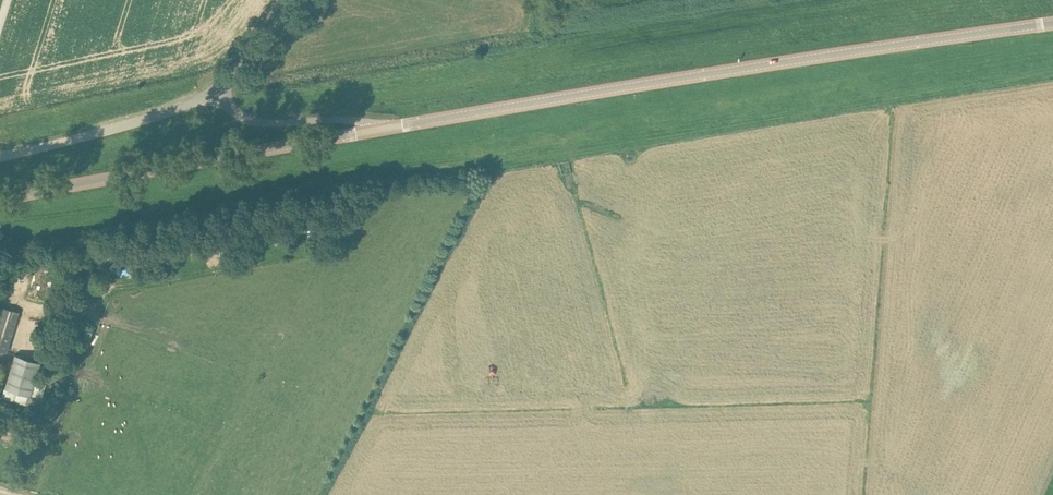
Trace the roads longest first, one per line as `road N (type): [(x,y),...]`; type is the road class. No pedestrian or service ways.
road 1 (secondary): [(379,129),(1052,26)]
road 2 (secondary): [(0,202),(379,129)]
road 3 (unclassified): [(213,90),(139,124),(0,159)]
road 4 (unclassified): [(379,129),(359,121),(249,119),(213,90)]
road 5 (unclassified): [(213,90),(295,0)]

